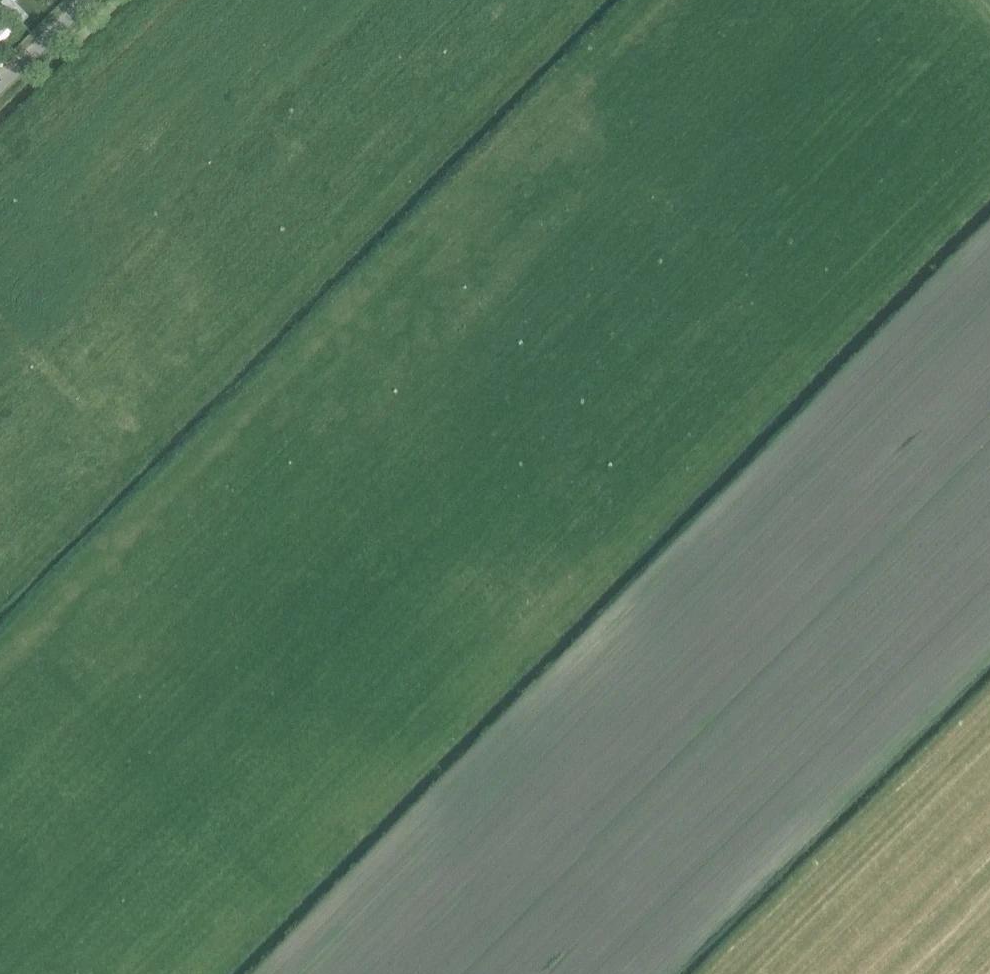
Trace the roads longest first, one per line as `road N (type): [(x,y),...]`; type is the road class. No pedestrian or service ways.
road 1 (unclassified): [(0,90),(91,0)]

